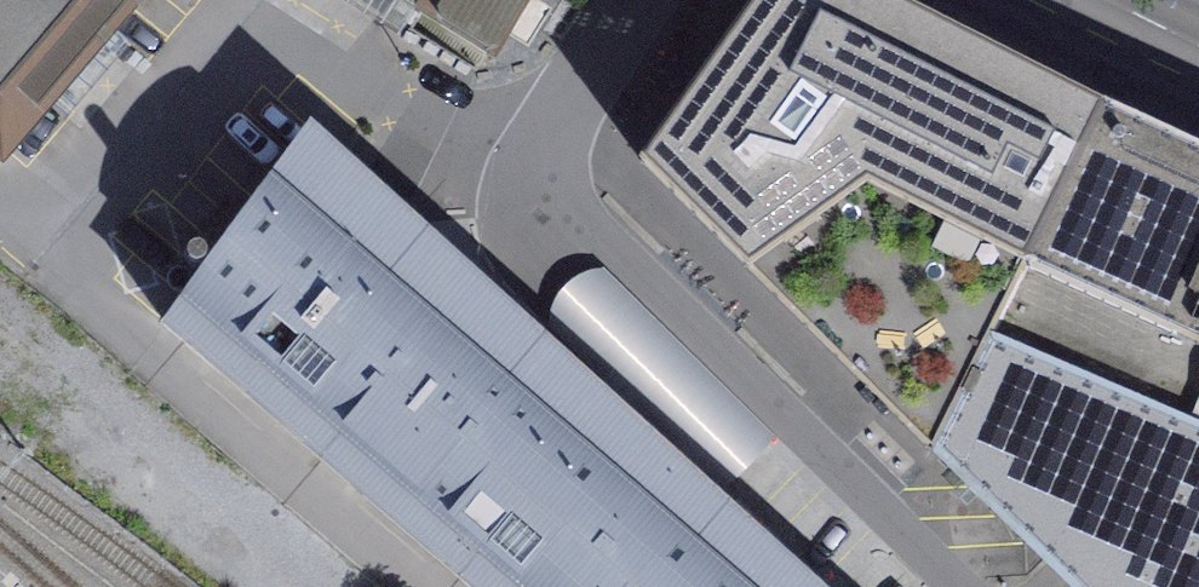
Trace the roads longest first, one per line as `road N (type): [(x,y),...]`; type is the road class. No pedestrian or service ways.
road 1 (residential): [(542,168),(315,39),(236,54),(44,251)]
road 2 (residential): [(542,168),(960,586)]
road 3 (residential): [(427,586),(44,251)]
road 4 (residential): [(634,0),(542,168)]

